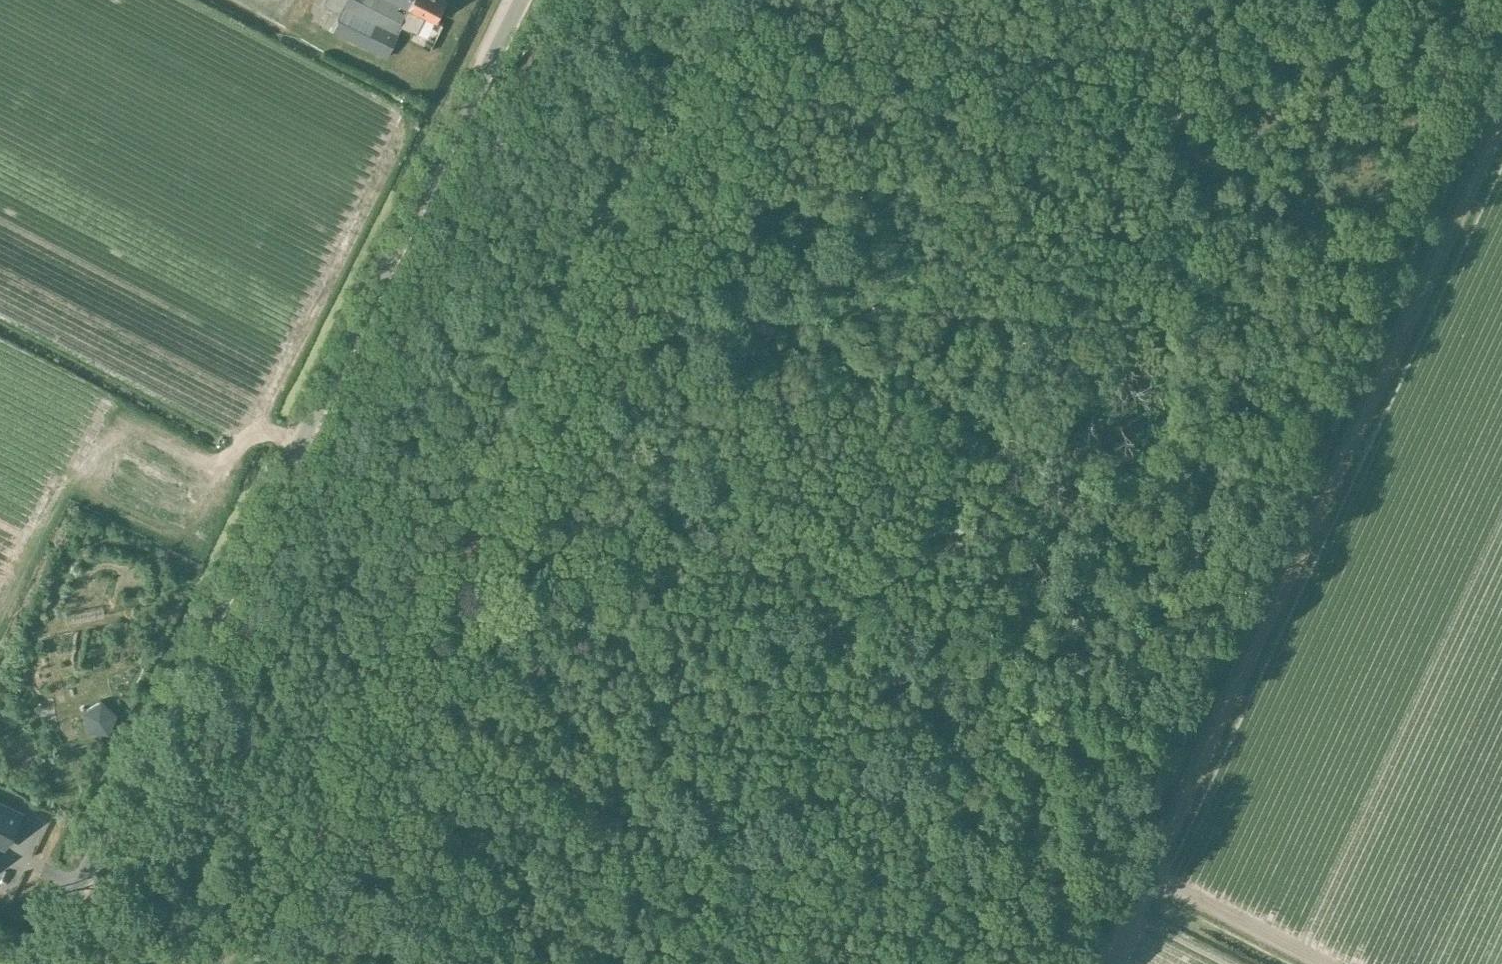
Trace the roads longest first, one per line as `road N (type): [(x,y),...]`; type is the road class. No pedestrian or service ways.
road 1 (unclassified): [(38,963),(521,0)]
road 2 (track): [(1108,963),(1501,131)]

